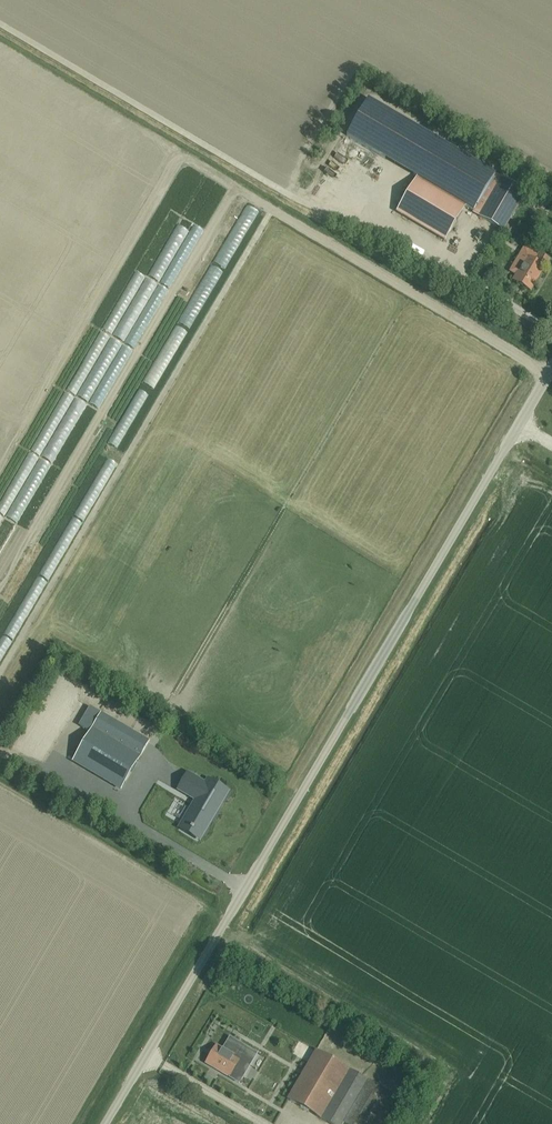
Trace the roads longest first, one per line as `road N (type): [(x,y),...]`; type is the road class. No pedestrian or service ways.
road 1 (unclassified): [(105,1123),(551,369)]

